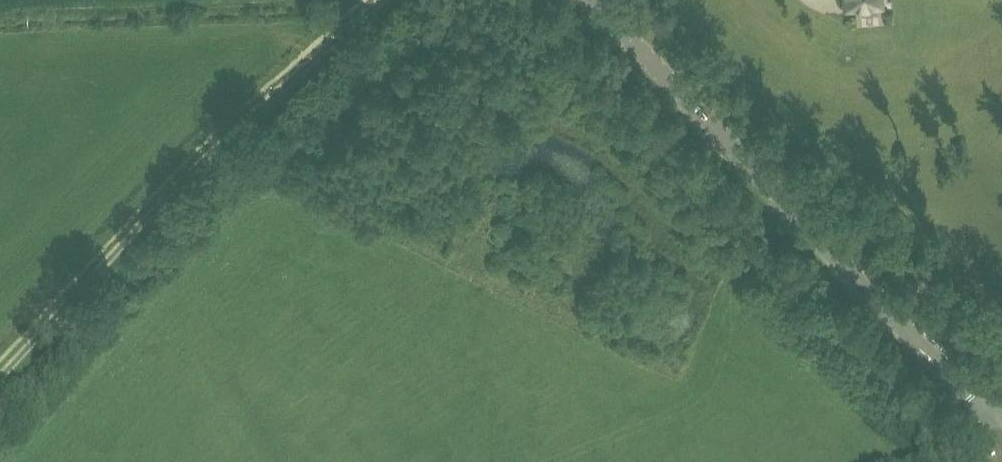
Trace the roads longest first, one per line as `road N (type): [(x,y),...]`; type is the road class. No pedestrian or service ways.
road 1 (unclassified): [(1001,426),(593,0)]
road 2 (track): [(385,0),(0,387)]

